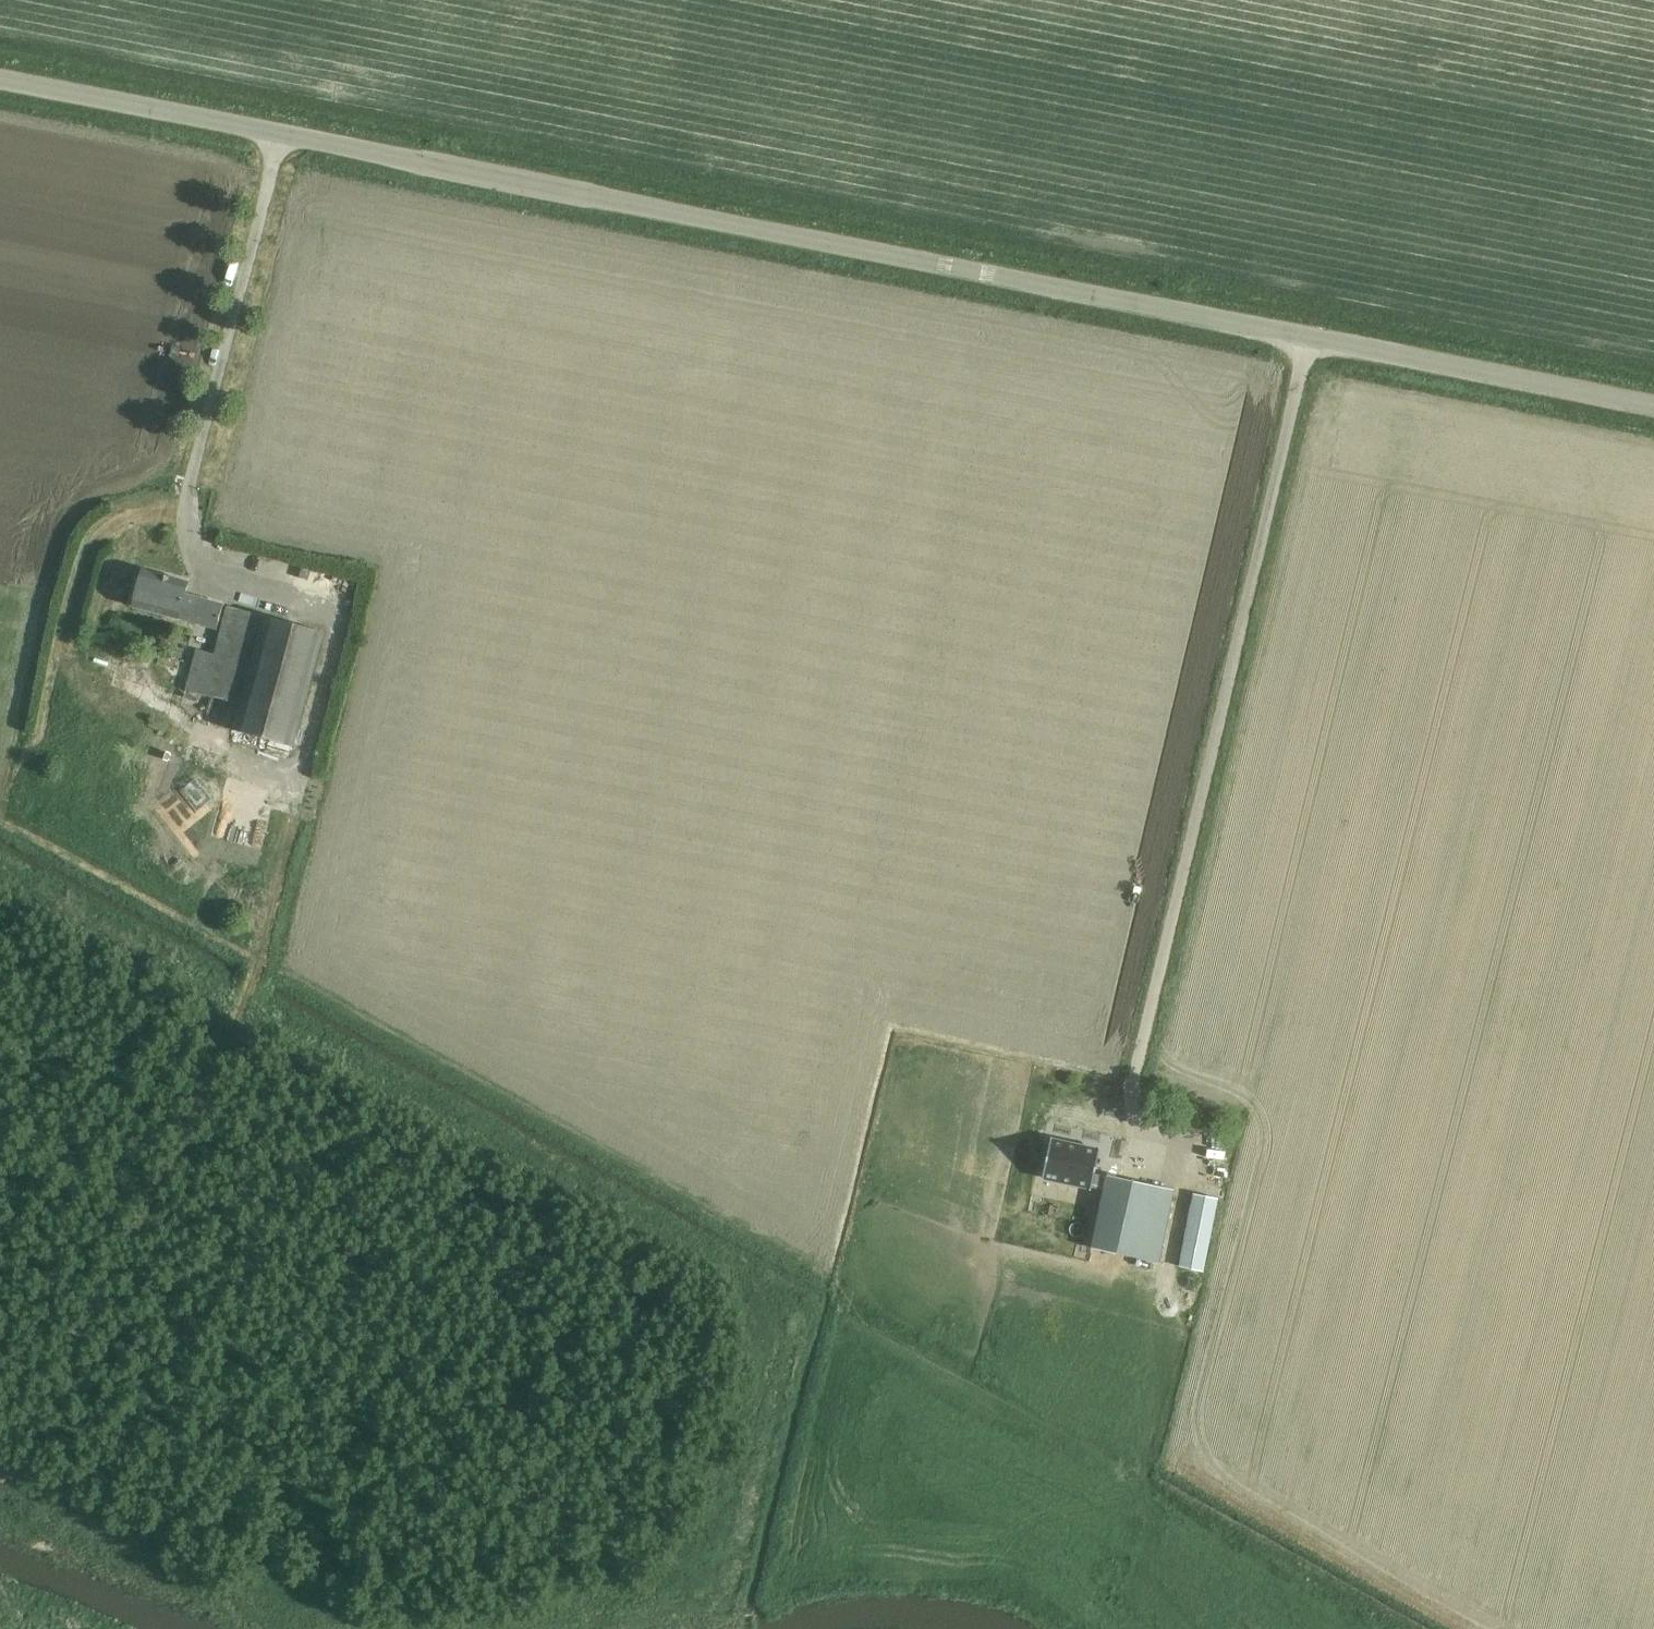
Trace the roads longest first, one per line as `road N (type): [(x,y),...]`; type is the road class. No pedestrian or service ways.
road 1 (tertiary): [(1653,405),(0,79)]

